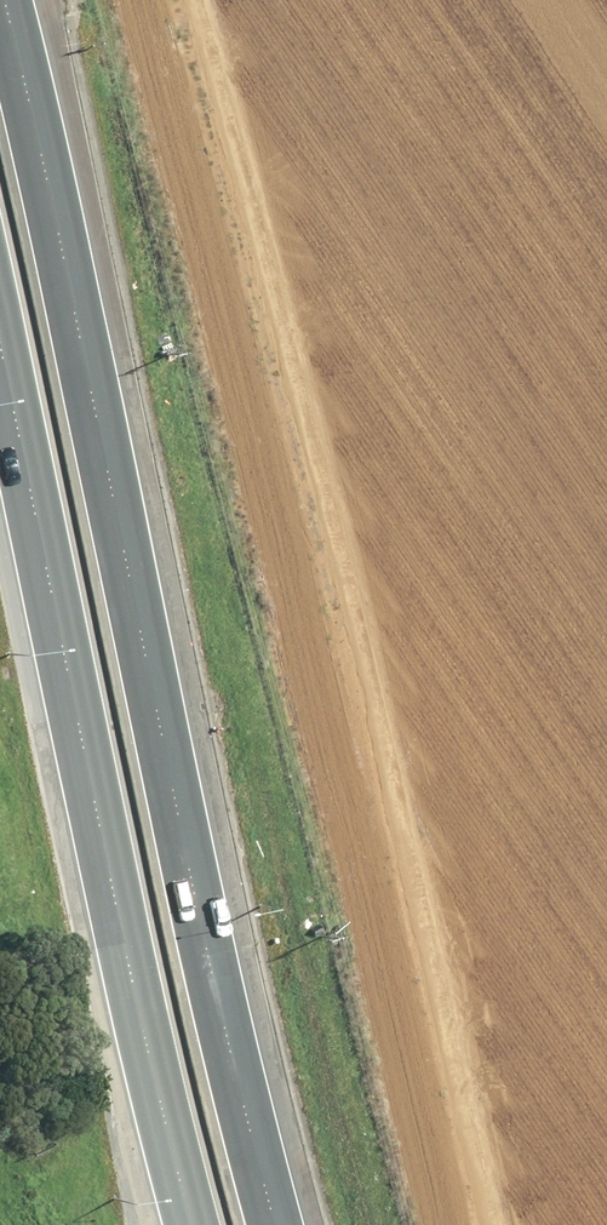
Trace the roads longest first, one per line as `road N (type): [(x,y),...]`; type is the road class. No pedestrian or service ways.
road 1 (motorway): [(0,5),(228,1027),(289,1224)]
road 2 (motorway): [(197,1224),(142,1040),(0,382)]

